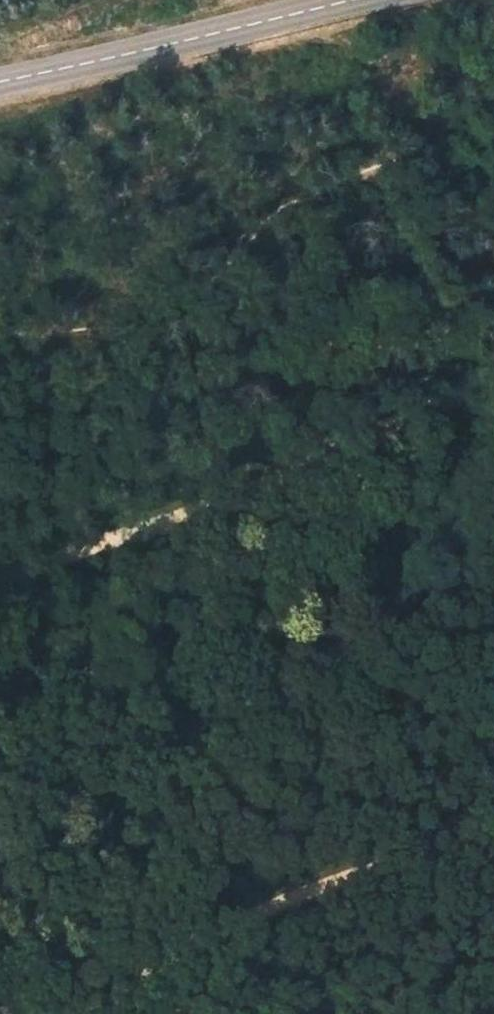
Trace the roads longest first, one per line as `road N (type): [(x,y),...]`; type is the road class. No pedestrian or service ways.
road 1 (track): [(0,579),(254,488),(493,375)]
road 2 (track): [(48,1013),(95,1004),(269,904),(493,833)]
road 3 (primary): [(0,83),(355,0)]

